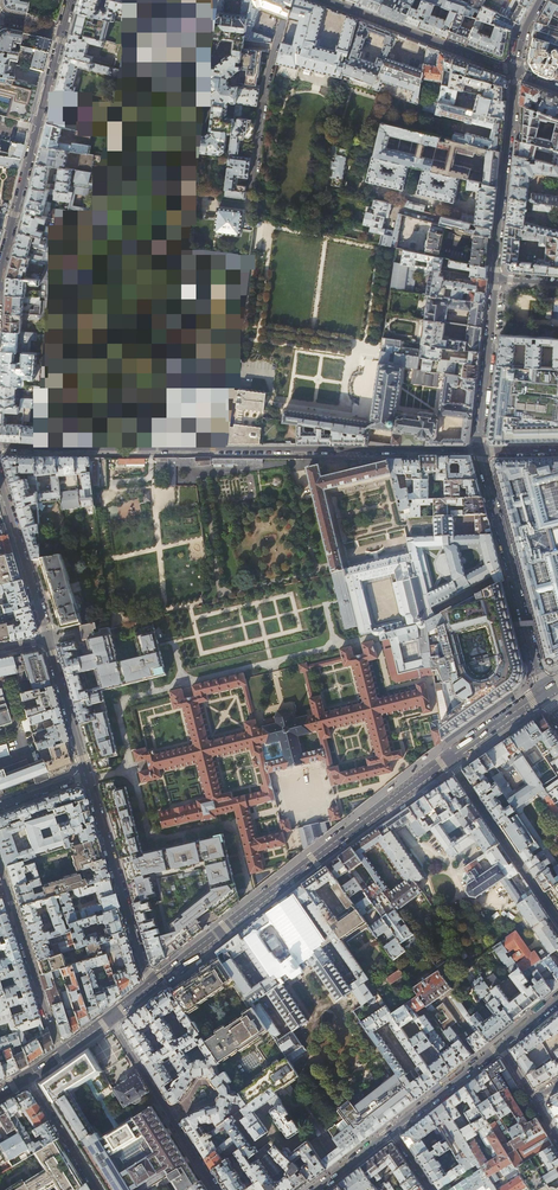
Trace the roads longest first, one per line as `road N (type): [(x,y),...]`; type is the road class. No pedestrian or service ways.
road 1 (residential): [(481,451),(0,447)]
road 2 (secondary): [(449,759),(149,988)]
road 3 (residential): [(481,451),(543,692)]
road 4 (residential): [(149,988),(87,777)]
road 5 (residential): [(517,72),(496,278)]
road 6 (tertiary): [(326,0),(517,72)]
road 7 (residential): [(109,1019),(216,1189)]
road 8 (residential): [(0,866),(61,1053)]
road 9 (residential): [(12,223),(62,33)]
road 10 (residential): [(557,921),(449,759)]
road 11 (residential): [(496,278),(481,451)]
road 12 (residential): [(48,639),(0,481)]
road 13 (residential): [(87,777),(48,639)]
road 14 (residential): [(500,1046),(393,1131)]
road 15 (residential): [(96,1189),(26,1077)]

